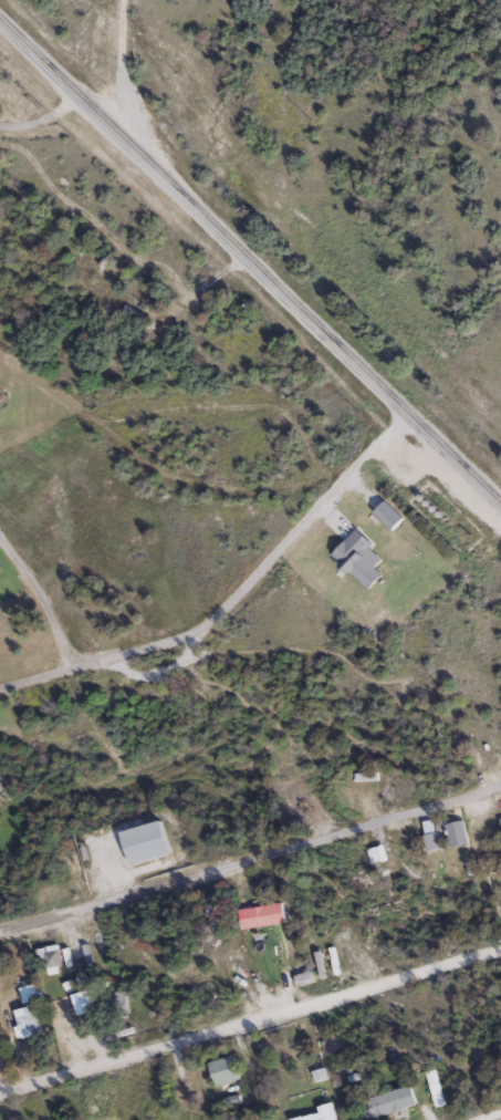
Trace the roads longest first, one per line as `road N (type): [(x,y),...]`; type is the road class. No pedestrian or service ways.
road 1 (secondary): [(0,22),(500,505)]
road 2 (residential): [(0,929),(500,786)]
road 3 (residential): [(0,1092),(500,954)]
road 4 (residential): [(408,415),(212,623),(167,643),(0,687)]
road 5 (residential): [(73,668),(38,592),(0,543)]

